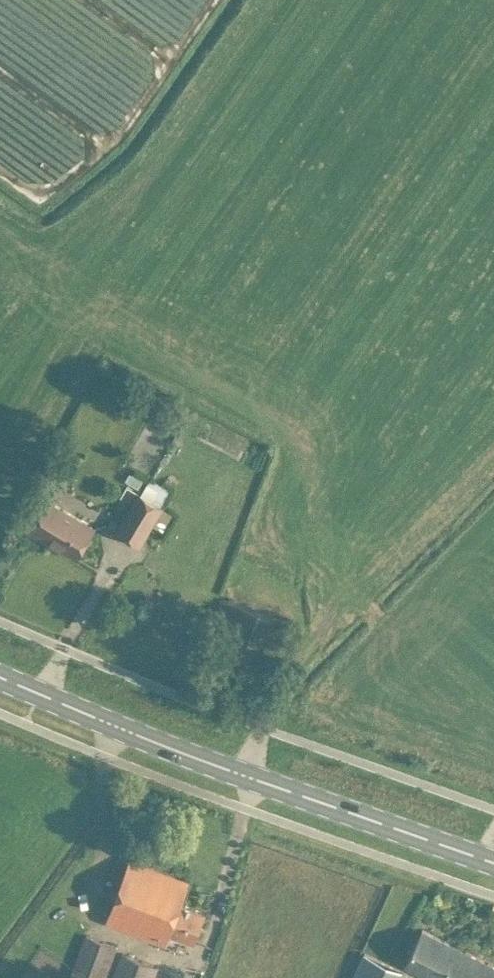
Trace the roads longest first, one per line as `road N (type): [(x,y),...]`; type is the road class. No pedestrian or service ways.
road 1 (secondary): [(493,865),(357,822),(0,680)]

